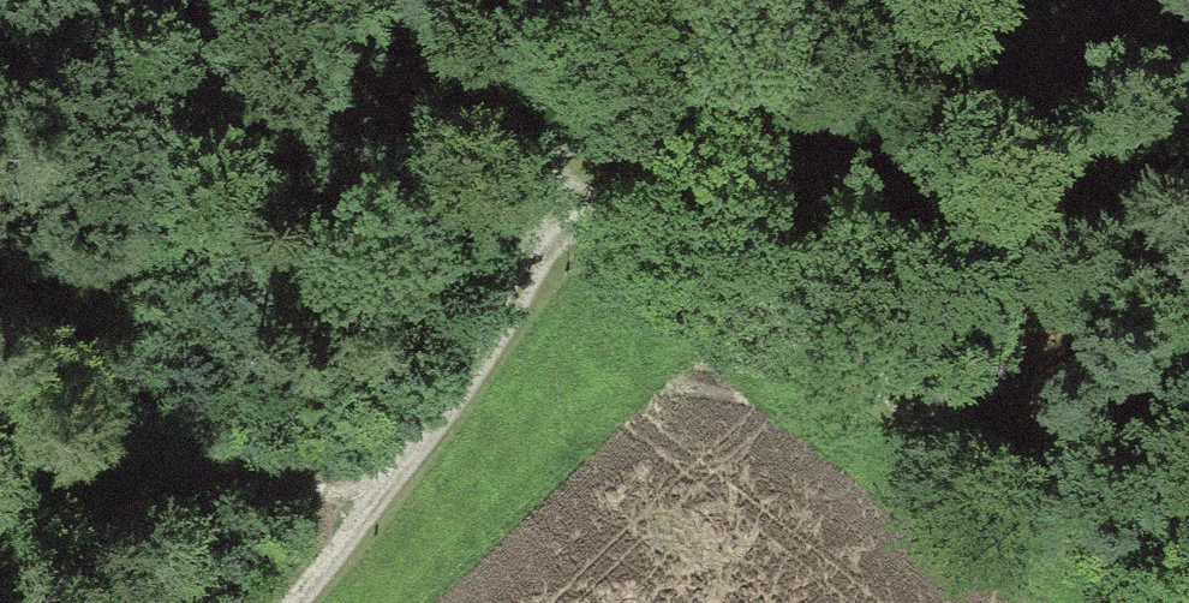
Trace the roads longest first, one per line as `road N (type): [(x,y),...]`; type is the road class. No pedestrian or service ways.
road 1 (track): [(379,0),(1146,602)]
road 2 (track): [(610,187),(424,461),(313,602)]
road 3 (track): [(424,461),(217,469),(0,426)]
road 4 (track): [(610,187),(752,138),(880,0)]

